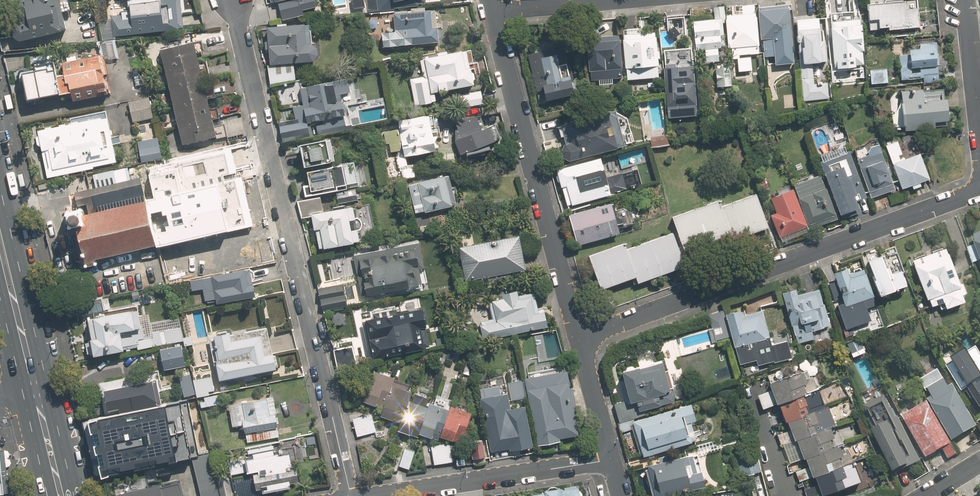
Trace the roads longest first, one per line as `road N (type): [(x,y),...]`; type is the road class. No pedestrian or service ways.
road 1 (residential): [(233,0),(349,495)]
road 2 (residential): [(580,337),(979,191)]
road 3 (residential): [(580,337),(493,11)]
road 4 (residential): [(359,495),(611,458)]
road 5 (secondary): [(0,241),(35,392)]
road 6 (residential): [(979,132),(965,0)]
road 7 (residential): [(611,458),(580,337)]
road 8 (residential): [(493,11),(615,0)]

